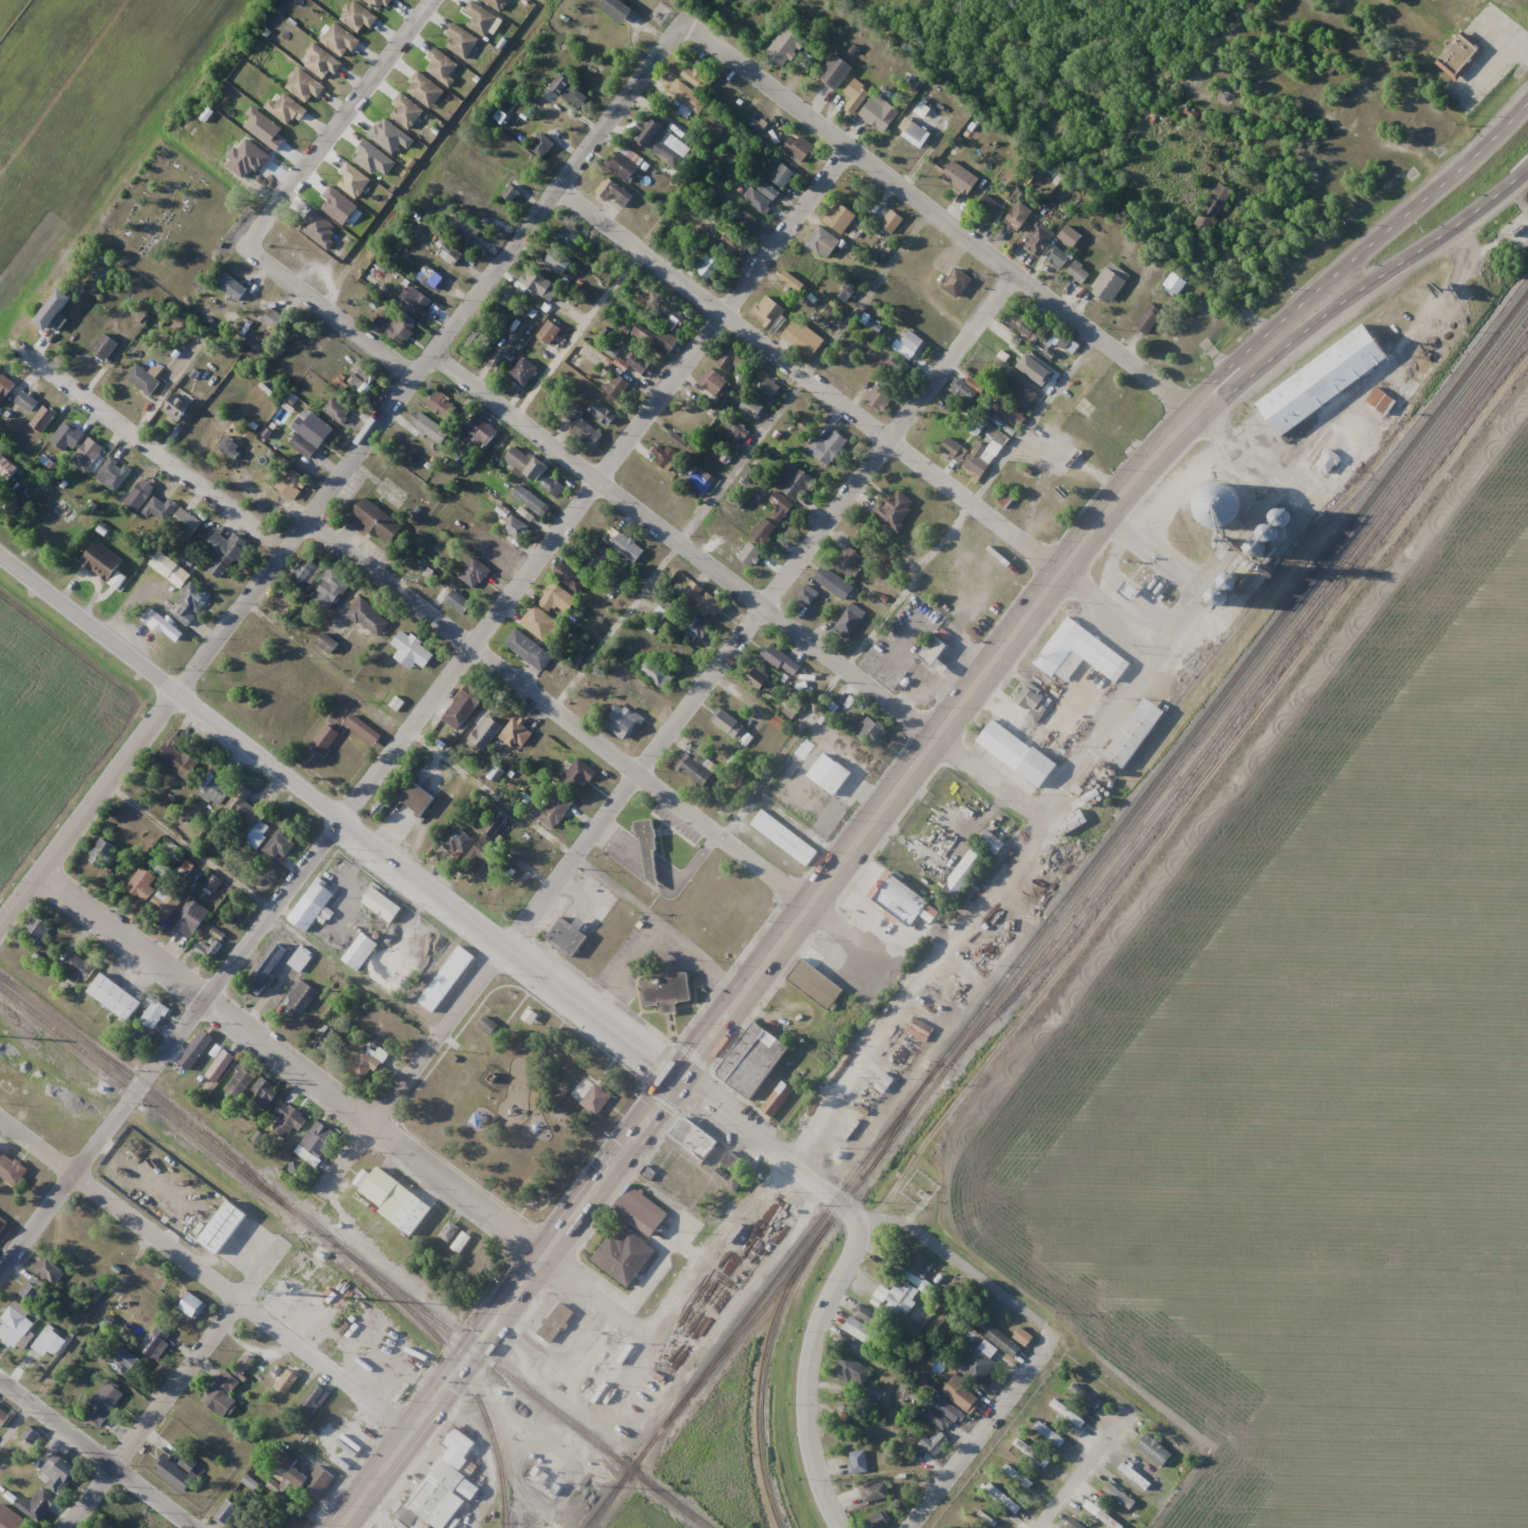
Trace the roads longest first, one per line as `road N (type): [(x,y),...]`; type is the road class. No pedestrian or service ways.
road 1 (residential): [(0,1284),(205,996),(851,149)]
road 2 (trunk): [(1190,413),(1057,569),(504,1306)]
road 3 (residential): [(0,926),(669,40),(683,34)]
road 4 (residential): [(1016,275),(641,778),(370,1124)]
road 5 (secondary): [(0,551),(507,951),(677,1072)]
road 6 (residential): [(40,873),(651,1338)]
road 7 (residential): [(432,356),(1046,815)]
road 8 (residential): [(308,524),(918,988)]
road 9 (residential): [(558,189),(1168,652)]
road 10 (residential): [(683,34),(707,39),(1285,489)]
road 11 (residential): [(0,1117),(409,1431)]
road 12 (trunk): [(1527,101),(1210,385),(1190,413)]
road 13 (residential): [(937,214),(692,553)]
road 14 (trunk): [(1190,413),(1459,223)]
road 15 (secondary): [(839,1527),(808,1429),(809,1366),(816,1328),(853,1259),(856,1221)]
road 16 (residential): [(285,549),(33,361)]
road 17 (residential): [(437,0),(248,240)]
road 18 (residential): [(239,1302),(70,1527)]
road 19 (residential): [(0,1378),(195,1527)]
road 20 (residential): [(1052,1335),(907,1527)]
road 21 (secondary): [(677,1072),(837,1196),(856,1221)]
road 22 (residential): [(856,1221),(886,1218),(926,1241),(1052,1335)]
road 23 (residential): [(370,1124),(239,1302)]
road 24 (residential): [(415,376),(248,240)]
road 25 (residential): [(1099,338),(971,506)]
road 26 (trunk): [(409,1431),(483,1353),(502,1326),(504,1306)]
road 27 (trunk): [(504,1306),(488,1312),(452,1358),(409,1431)]
road 28 (residential): [(1037,1527),(1122,1418)]

